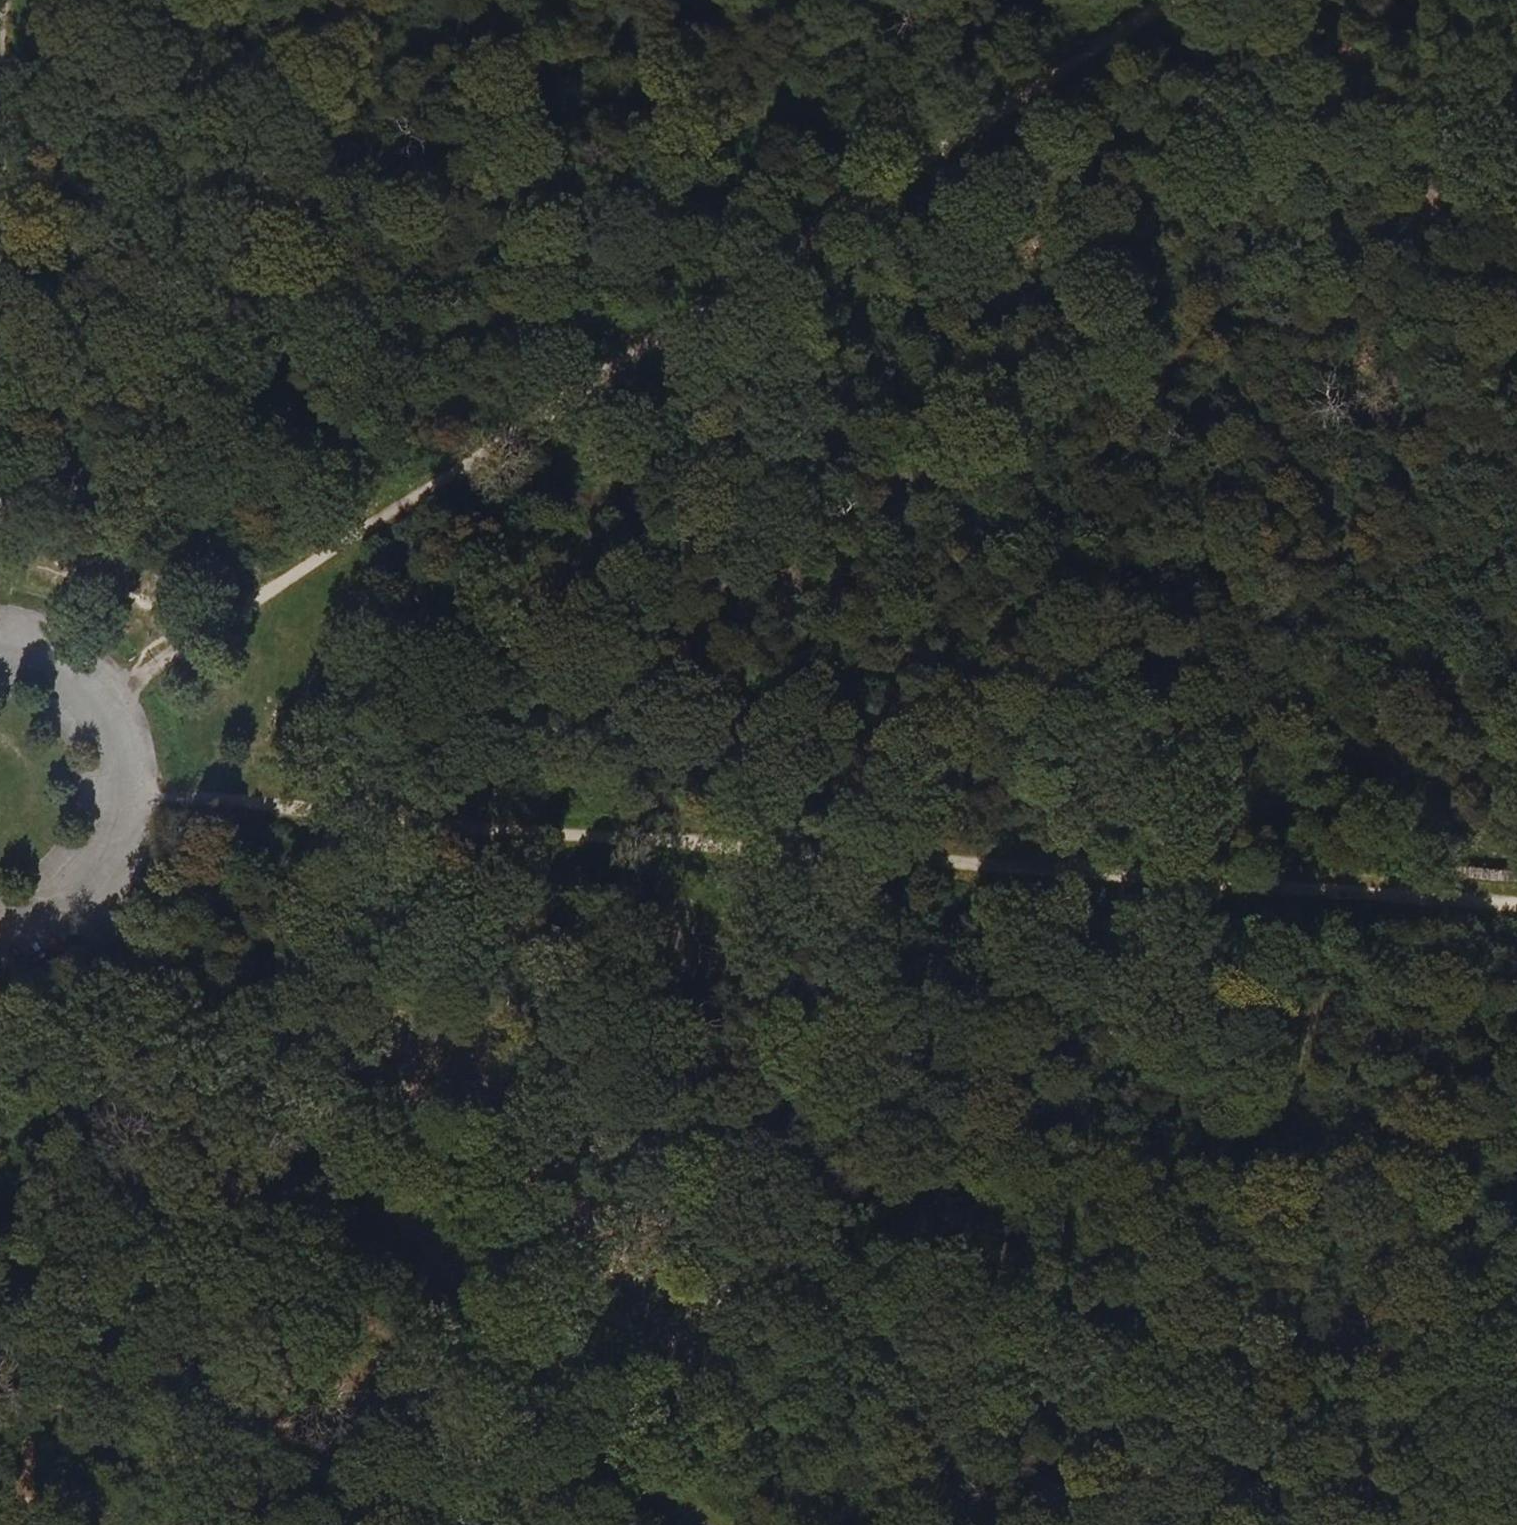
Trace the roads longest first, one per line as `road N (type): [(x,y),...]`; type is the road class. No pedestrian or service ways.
road 1 (track): [(140,790),(1516,906)]
road 2 (track): [(117,702),(1177,0)]
road 3 (unclassified): [(711,1524),(91,894)]
road 4 (track): [(15,0),(0,376)]
road 5 (unclassified): [(91,894),(126,847),(140,790),(135,744),(117,702),(84,664),(40,639),(0,631)]

